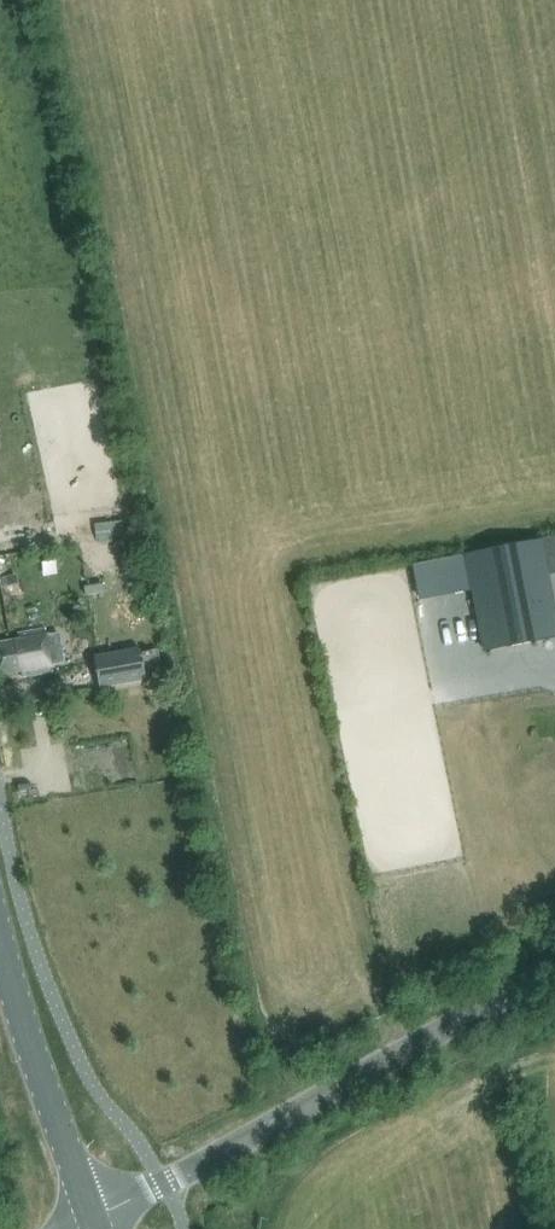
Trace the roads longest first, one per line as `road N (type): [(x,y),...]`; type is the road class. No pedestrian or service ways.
road 1 (tertiary): [(183,1175),(554,971)]
road 2 (tertiary): [(95,1223),(0,942)]

